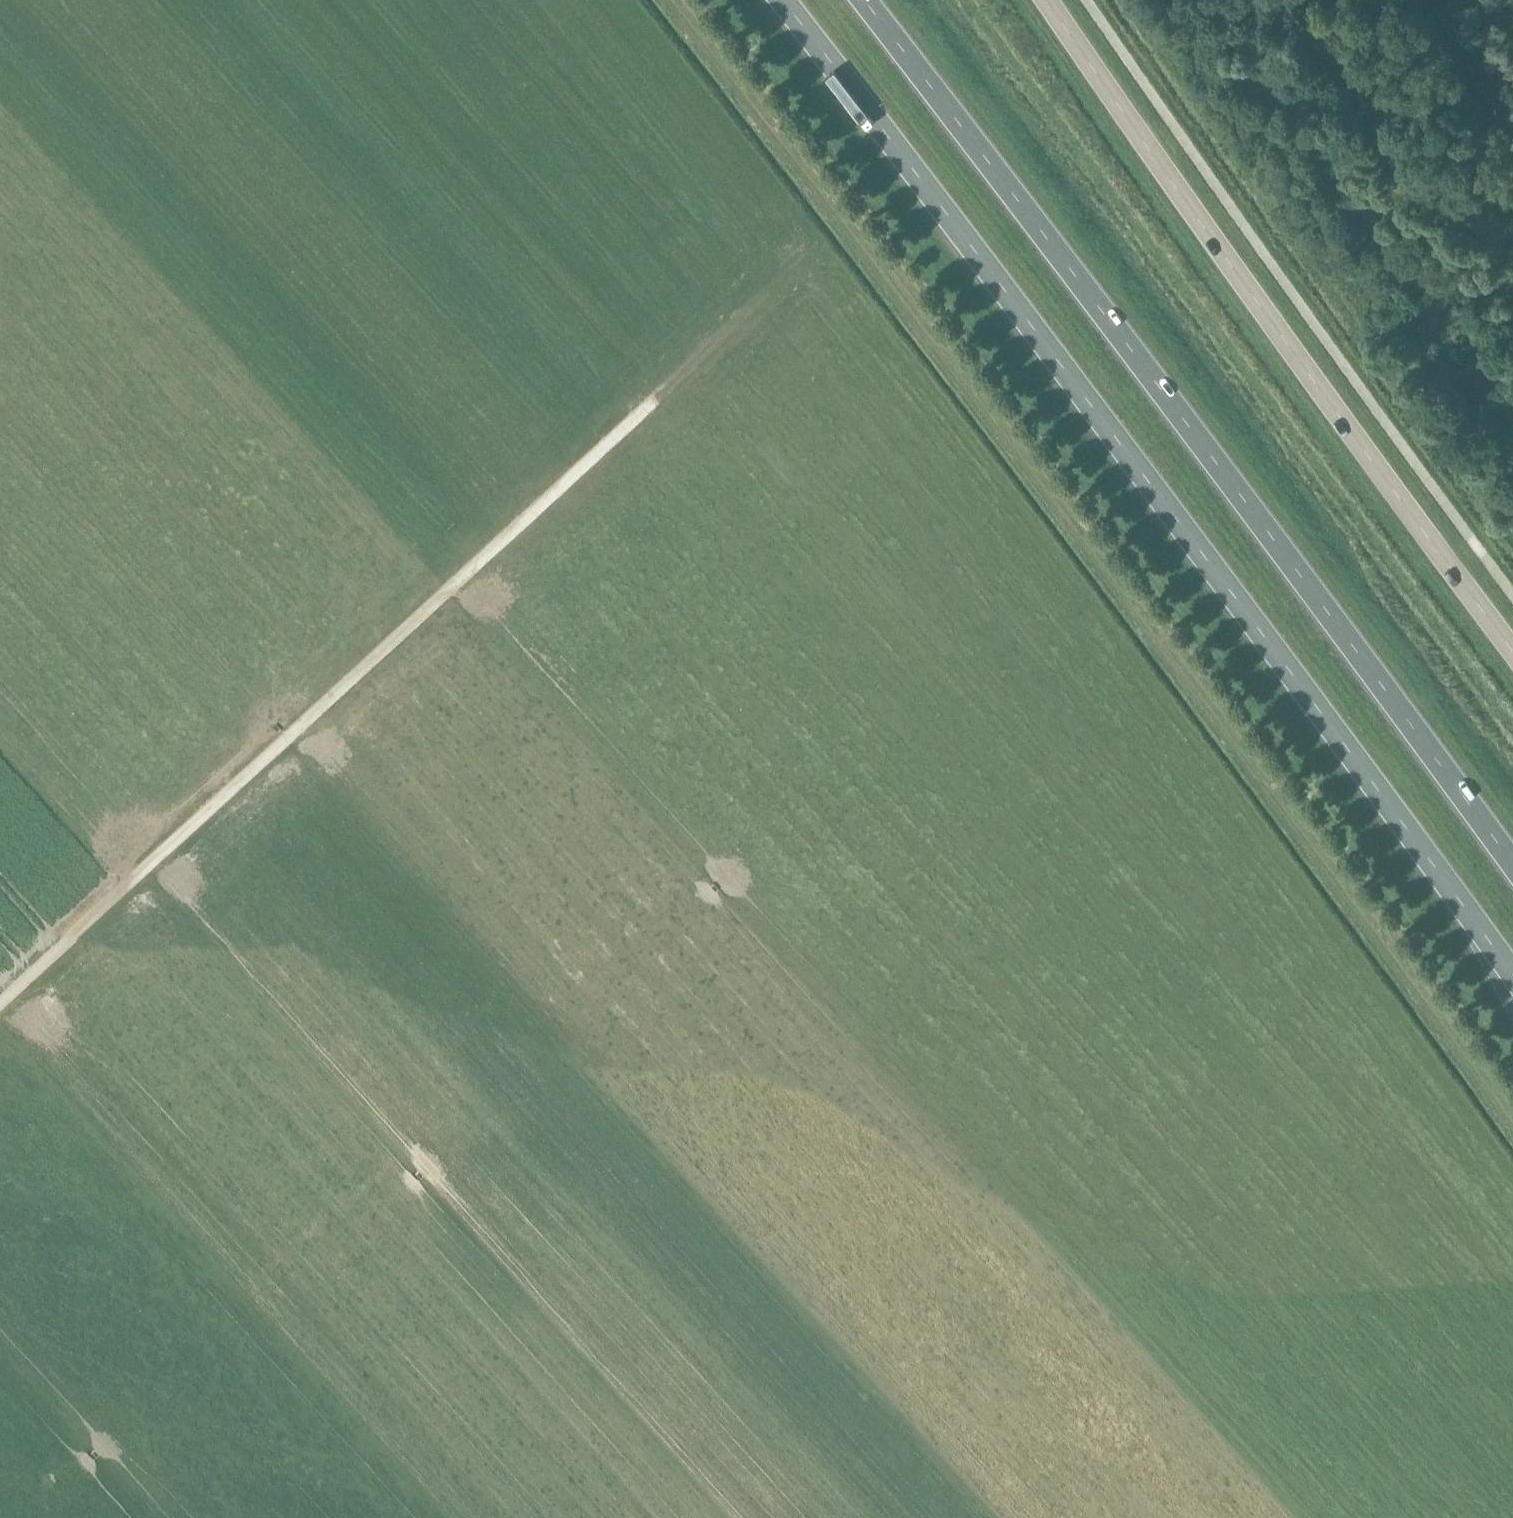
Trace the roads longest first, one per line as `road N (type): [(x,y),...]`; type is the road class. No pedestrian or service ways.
road 1 (trunk): [(784,0),(1512,977)]
road 2 (trunk): [(1512,868),(863,0)]
road 3 (secondary): [(1512,646),(1048,0)]

